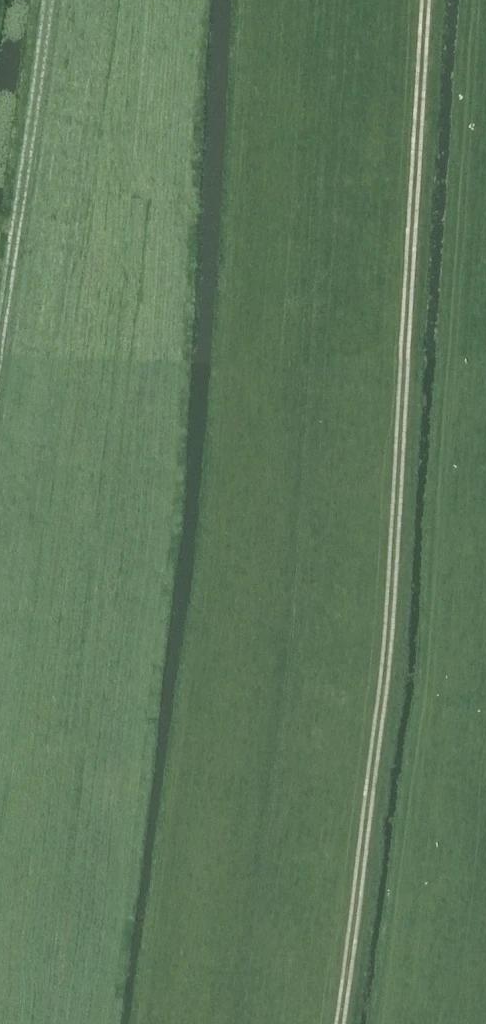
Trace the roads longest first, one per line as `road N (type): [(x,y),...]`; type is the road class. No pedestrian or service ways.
road 1 (track): [(339,1023),(388,623),(427,0)]
road 2 (track): [(0,344),(49,0)]

